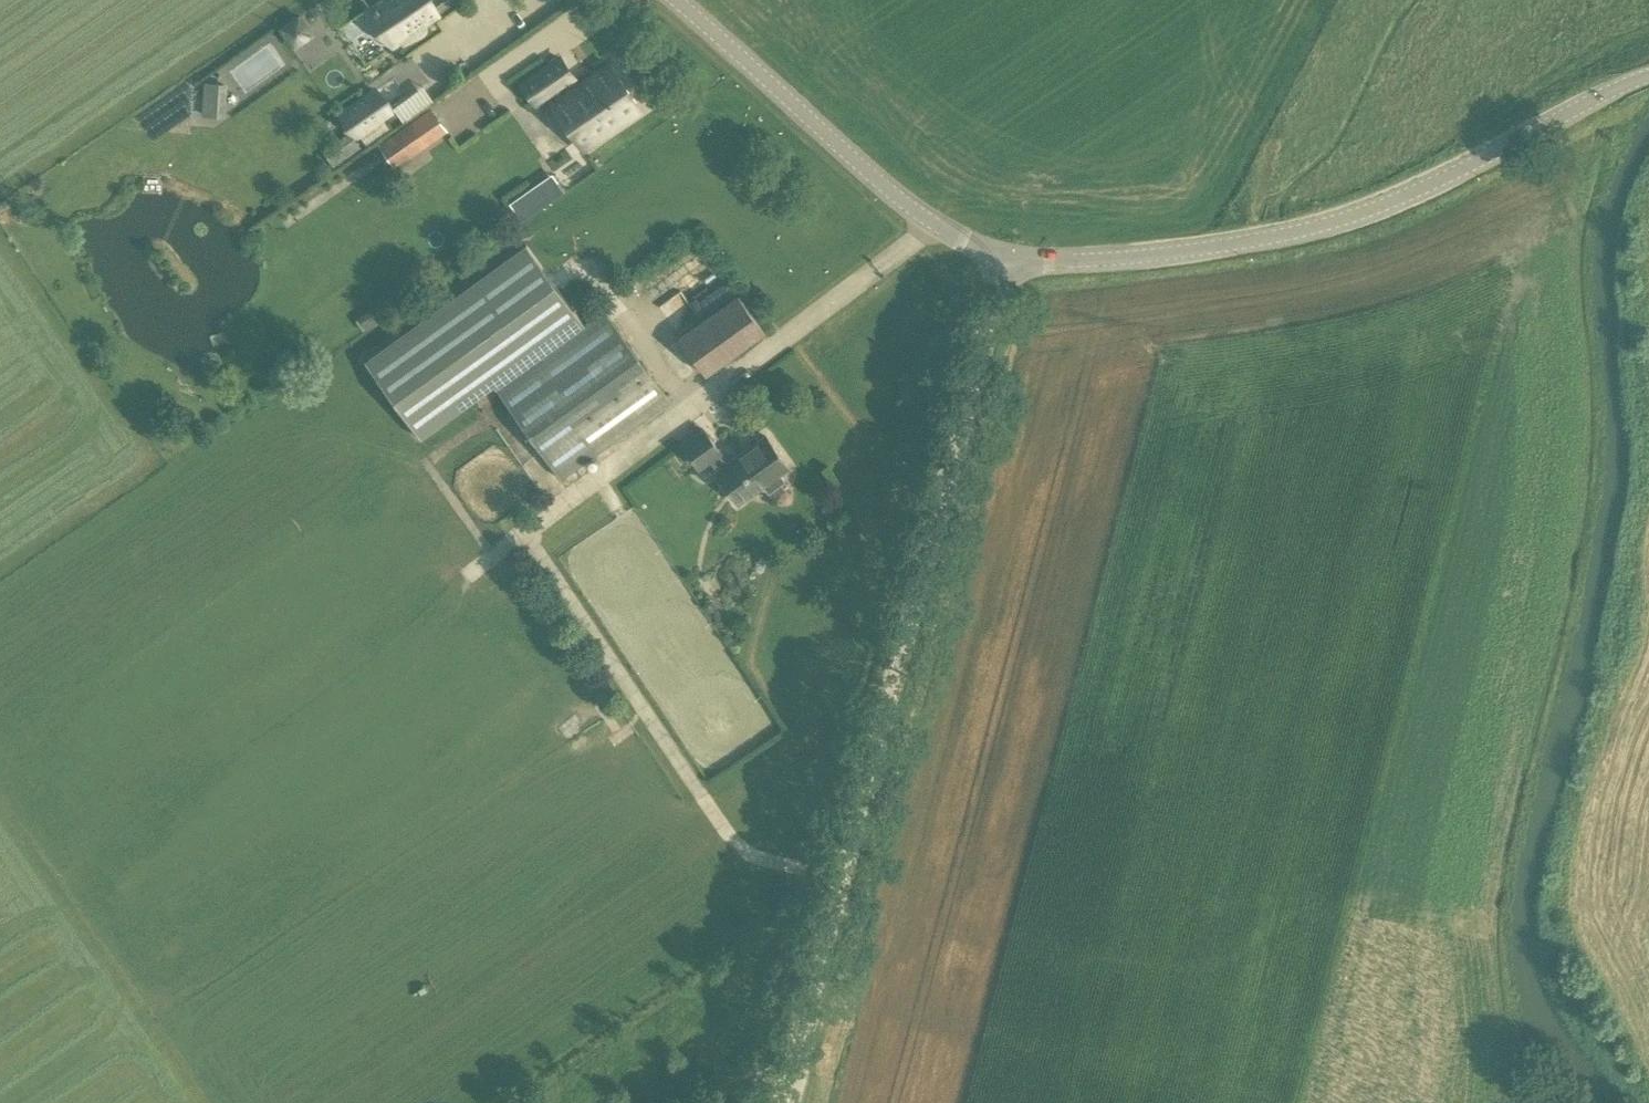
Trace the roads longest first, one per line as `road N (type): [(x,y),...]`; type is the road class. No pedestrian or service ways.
road 1 (tertiary): [(782,1102),(1007,254)]
road 2 (tertiary): [(1627,83),(1428,184),(1330,223),(1126,257),(1007,254)]
road 3 (tertiary): [(1007,254),(934,225),(672,0)]

